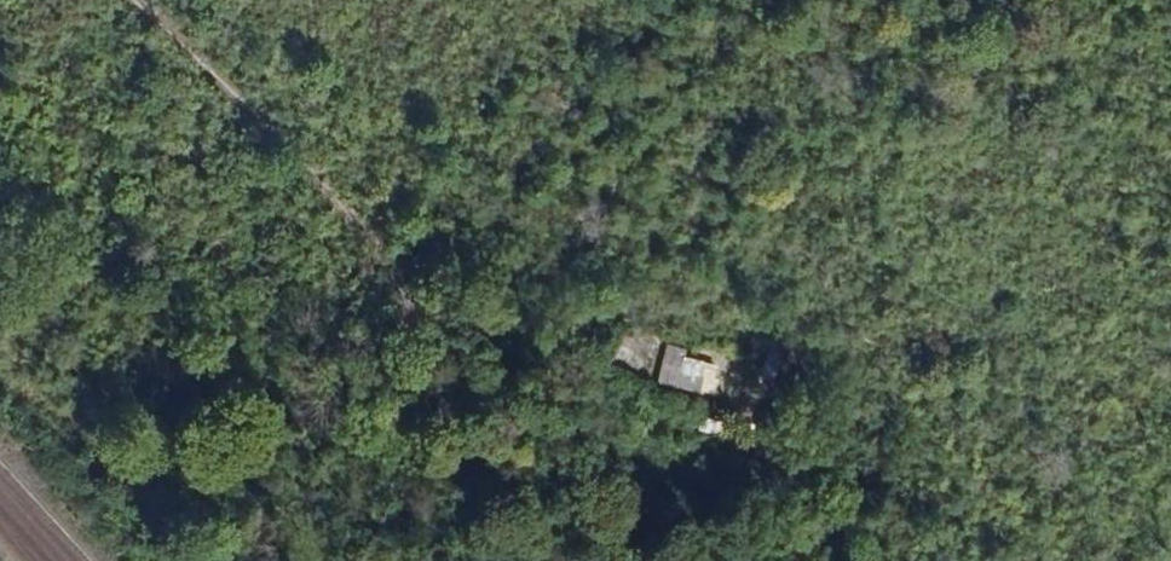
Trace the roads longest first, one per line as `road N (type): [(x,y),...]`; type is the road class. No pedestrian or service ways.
road 1 (track): [(132,0),(228,91),(351,228),(449,355),(645,560)]

